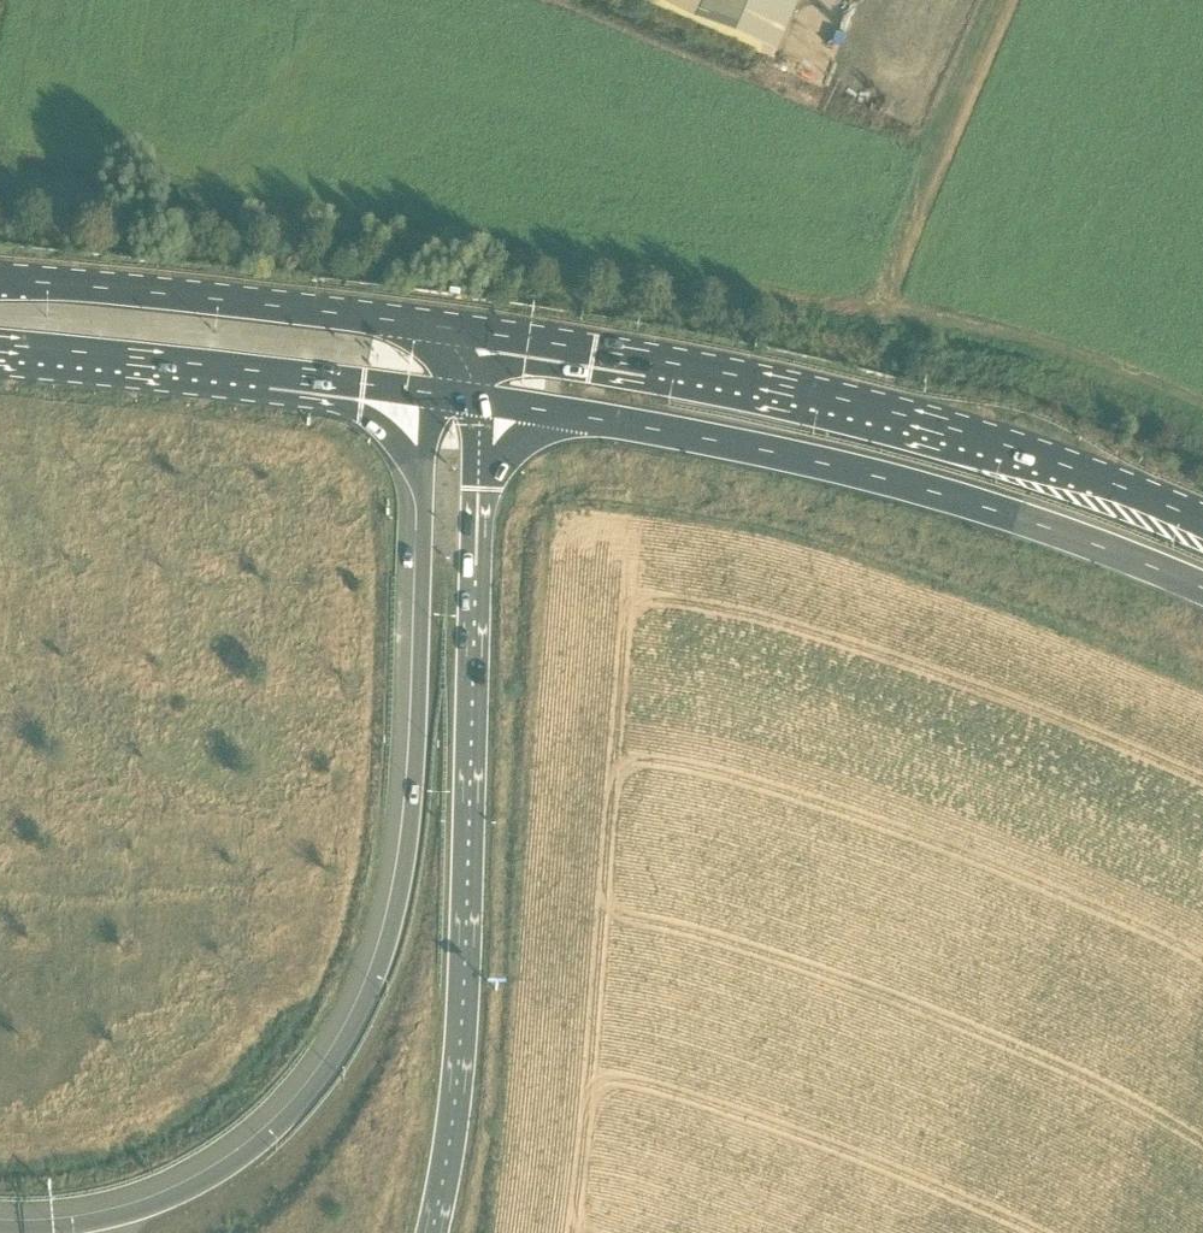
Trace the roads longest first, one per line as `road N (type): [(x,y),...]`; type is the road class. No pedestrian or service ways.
road 1 (motorway): [(434,395),(408,850),(384,959),(351,1035),(286,1122),(207,1182),(110,1221),(0,1230)]
road 2 (motorway): [(433,1232),(461,1048),(482,401)]
road 3 (trunk): [(1202,524),(1073,470),(885,412),(744,378),(466,332)]
road 4 (trunk): [(482,401),(781,455),(937,494),(1202,591)]
road 5 (trunk): [(466,332),(0,279)]
road 6 (trunk): [(0,347),(434,395)]
road 7 (track): [(881,275),(998,0)]

